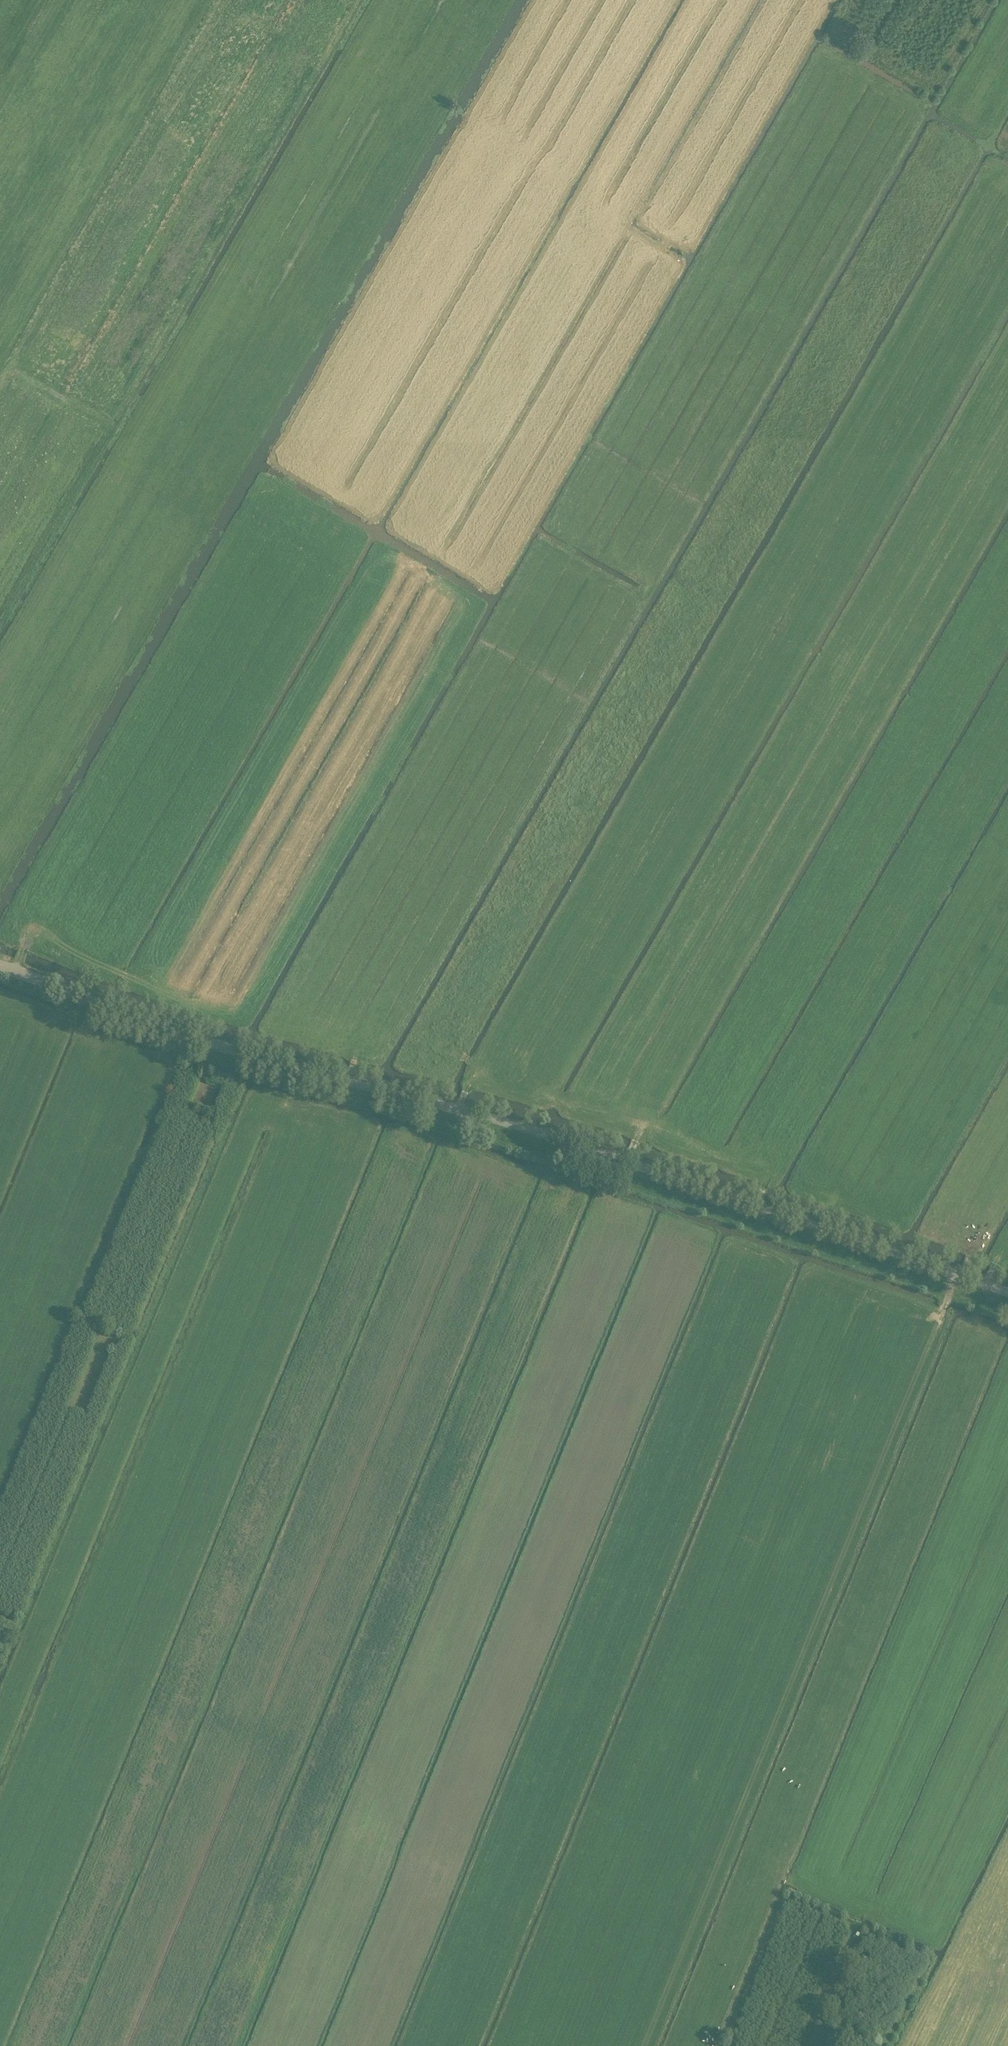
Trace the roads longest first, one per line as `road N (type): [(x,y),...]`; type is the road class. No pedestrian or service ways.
road 1 (tertiary): [(1007,1294),(511,1124),(267,1059),(0,965)]

